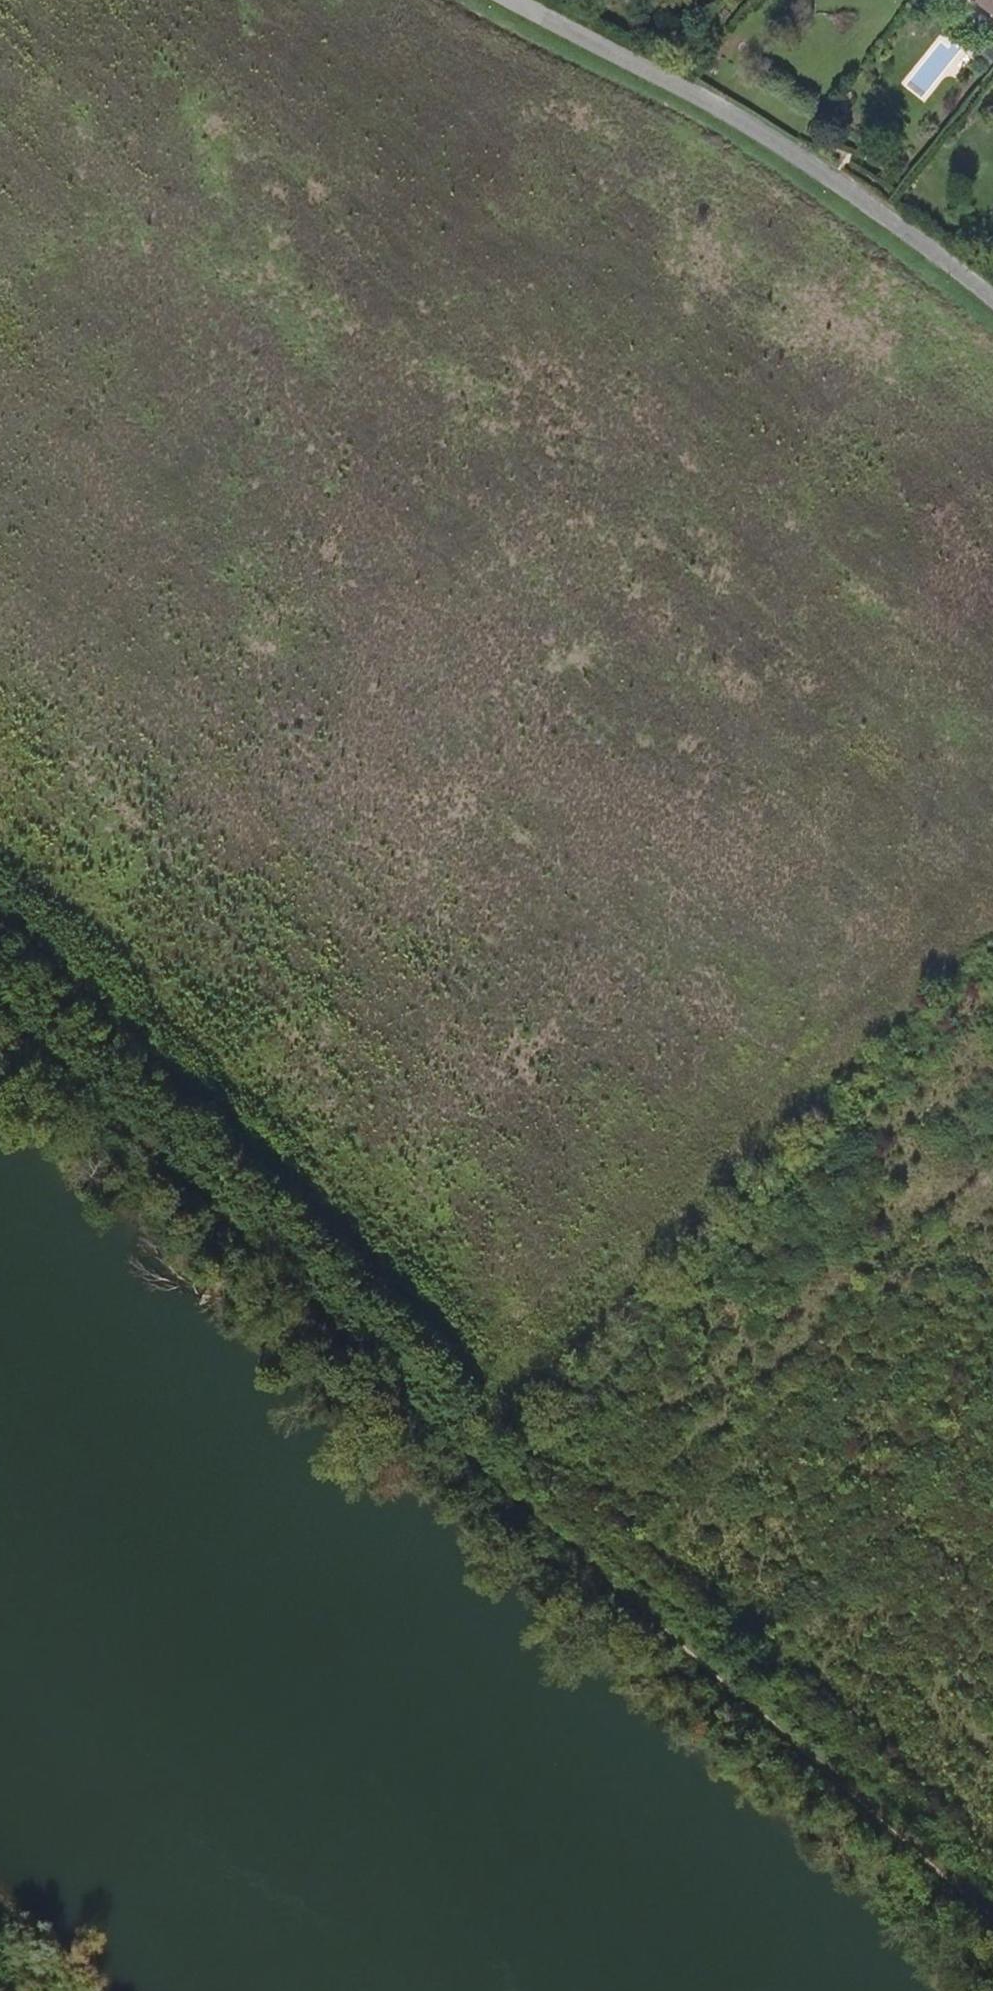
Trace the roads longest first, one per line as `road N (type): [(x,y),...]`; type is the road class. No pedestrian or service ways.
road 1 (residential): [(992,301),(766,137),(510,0)]

